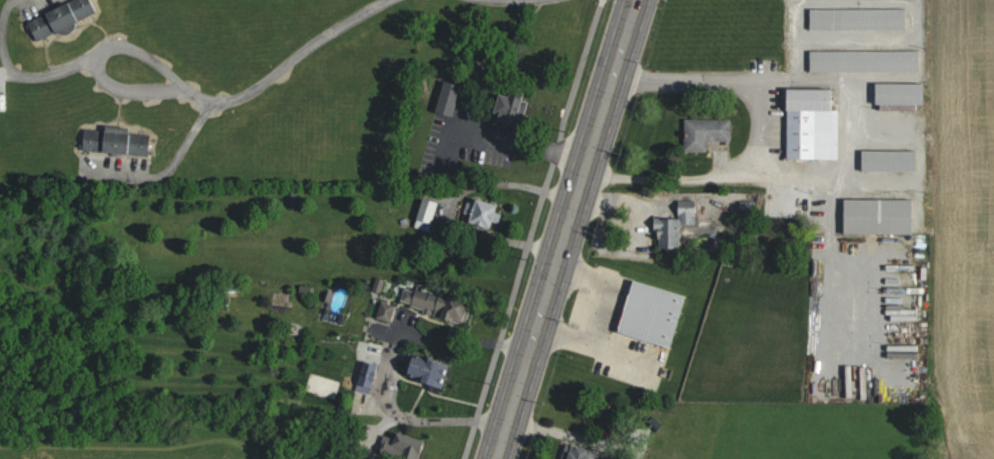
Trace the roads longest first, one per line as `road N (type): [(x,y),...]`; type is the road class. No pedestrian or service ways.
road 1 (primary): [(498,458),(639,0)]
road 2 (residential): [(386,0),(240,97),(203,101),(185,84)]
road 3 (residential): [(185,84),(110,41),(92,62),(108,86),(185,84)]

